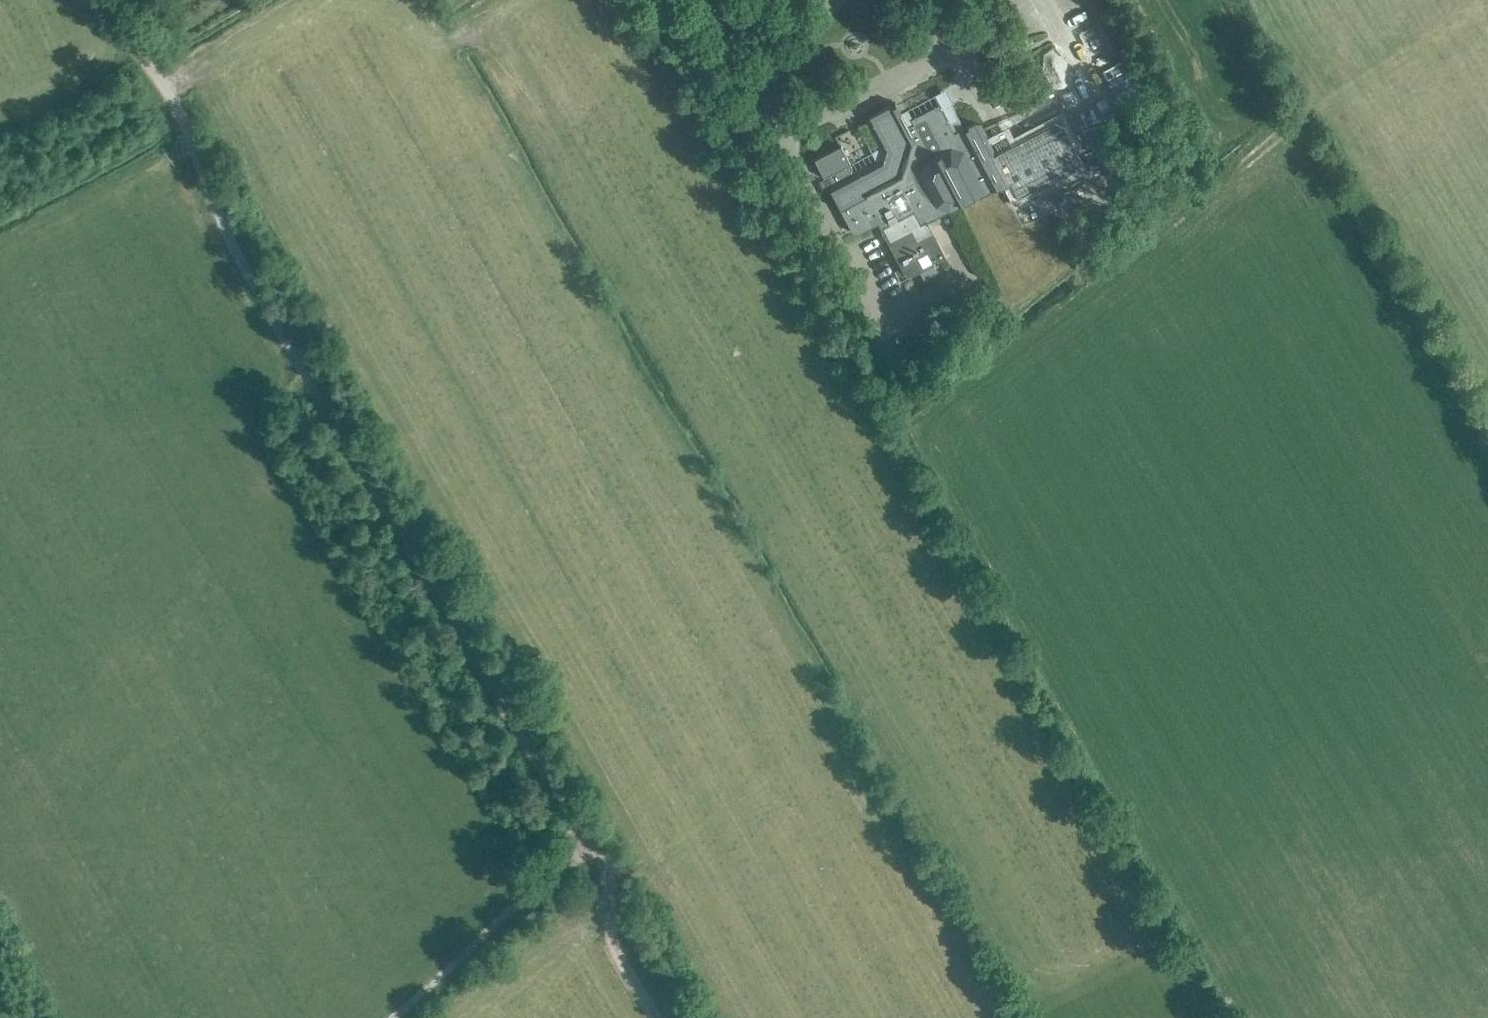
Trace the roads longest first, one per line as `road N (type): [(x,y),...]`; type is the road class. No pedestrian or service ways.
road 1 (track): [(148,69),(260,293),(591,844)]
road 2 (track): [(591,844),(608,880),(612,940),(657,1017)]

